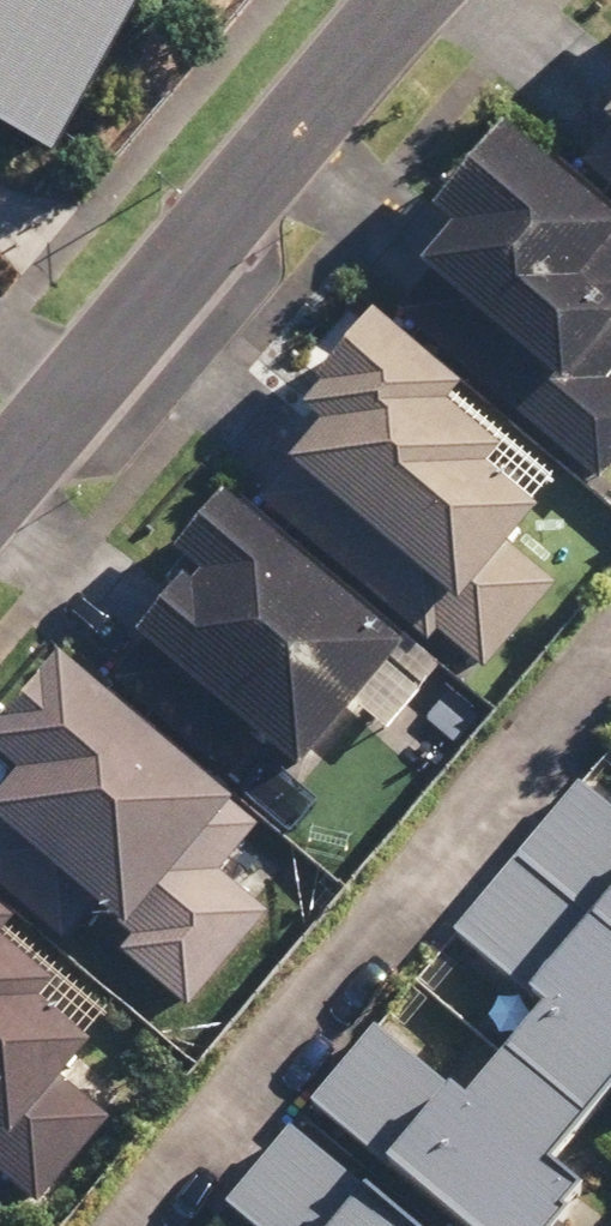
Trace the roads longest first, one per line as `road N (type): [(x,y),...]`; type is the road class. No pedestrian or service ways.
road 1 (residential): [(610,667),(143,1225)]
road 2 (residential): [(0,475),(409,0)]

